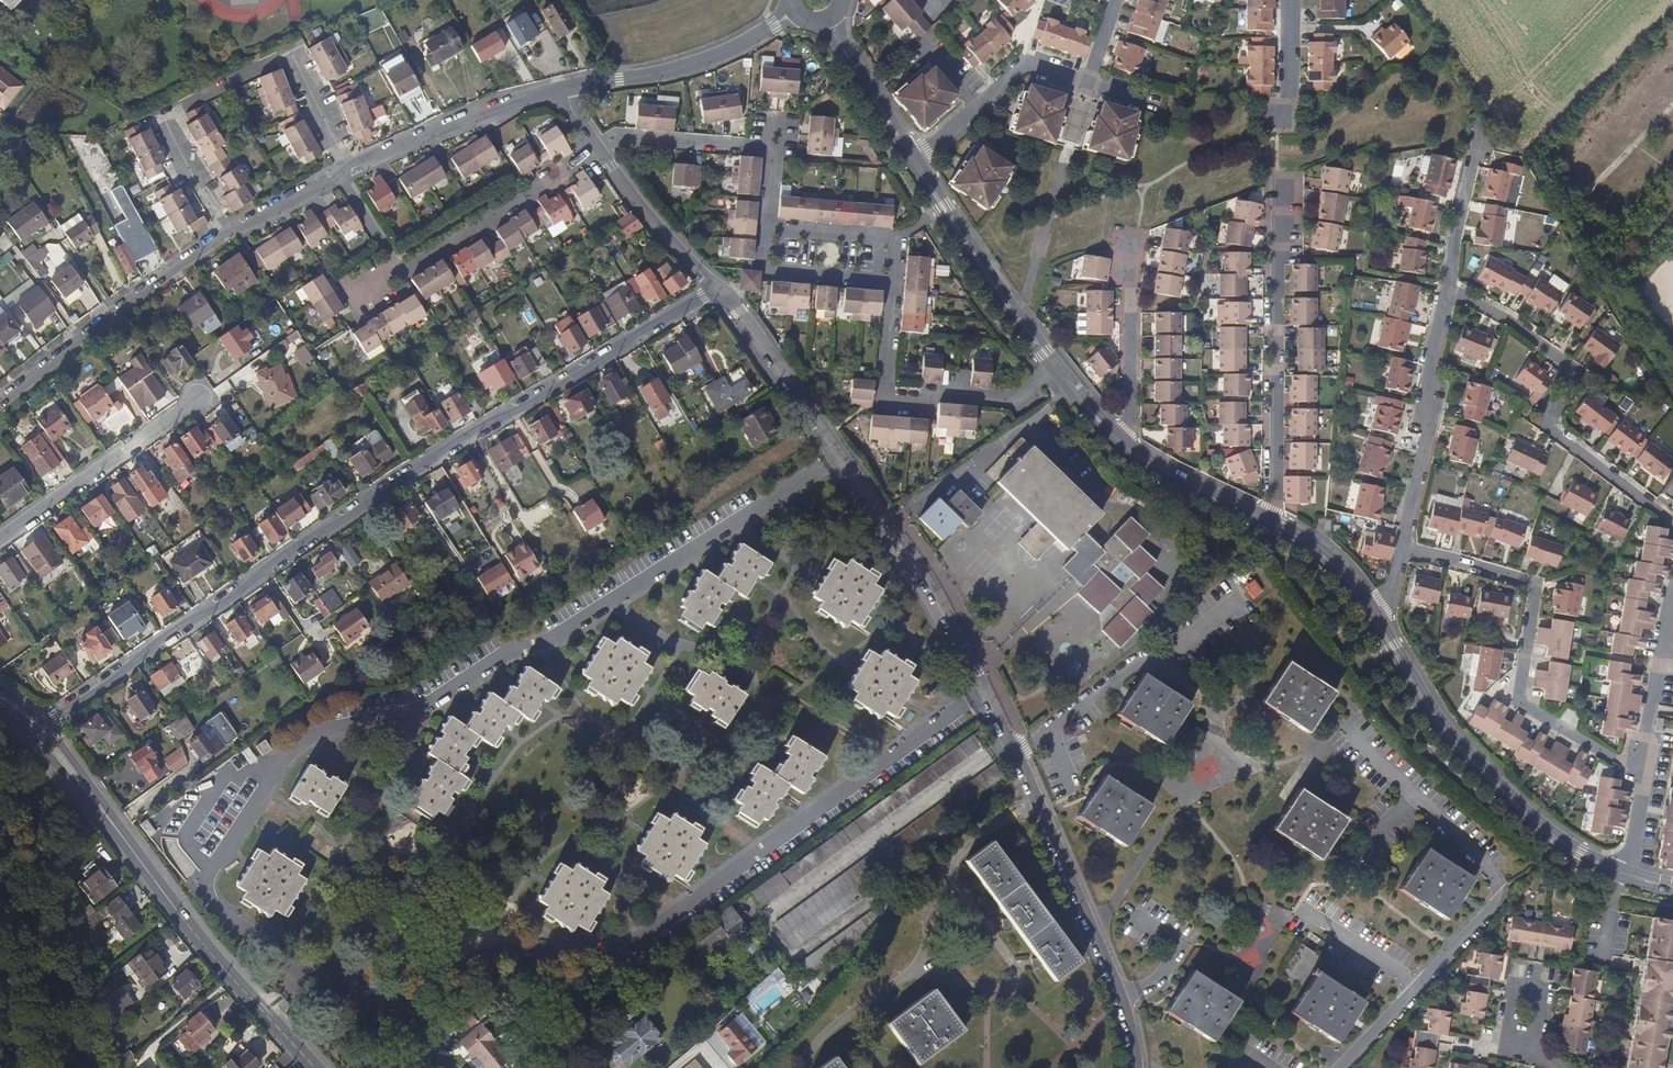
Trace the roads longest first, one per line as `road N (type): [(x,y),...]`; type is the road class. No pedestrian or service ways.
road 1 (residential): [(38,727),(407,474),(720,289)]
road 2 (residential): [(720,289),(922,572),(1016,750)]
road 3 (residential): [(1336,1067),(1500,889),(1485,860),(1350,731)]
road 4 (secondary): [(315,1067),(223,968),(38,727)]
road 5 (residential): [(228,237),(169,130),(167,112),(290,51),(346,168)]
road 6 (residential): [(1642,771),(1522,700),(1533,584),(1403,546)]
road 7 (residential): [(1622,872),(1579,853),(1519,808),(1434,717),(1373,611)]
road 8 (residential): [(1448,289),(1576,370),(1551,429),(1672,521)]
road 9 (residential): [(338,172),(404,268),(598,149)]
road 10 (residential): [(1282,190),(1272,516)]
road 11 (residential): [(894,279),(886,388),(1013,398),(1056,366)]
road 12 (residential): [(228,237),(122,306),(0,406)]
road 13 (residential): [(598,149),(638,137),(776,145),(770,232)]
road 14 (residential): [(1016,750),(1235,598)]
road 15 (residential): [(1016,750),(1121,993)]
road 16 (residential): [(1403,546),(1448,289)]
road 17 (residential): [(1056,366),(911,156)]
road 18 (residential): [(196,399),(0,538)]
road 19 (residential): [(563,88),(346,168)]
road 20 (residential): [(911,156),(1024,65),(1088,81)]
road 21 (residential): [(763,31),(681,66),(563,88)]
road 22 (residential): [(1124,440),(1132,241)]
road 23 (residential): [(598,149),(655,227),(720,289)]
road 24 (track): [(83,1067),(0,903)]
road 25 (residential): [(1272,516),(1124,440)]
road 26 (residential): [(894,279),(898,243),(770,232)]
road 27 (residential): [(1672,610),(1642,771)]
road 28 (residential): [(770,232),(767,267),(894,279)]
road 29 (residential): [(1448,289),(1479,149)]
road 30 (residential): [(1533,1047),(1543,990),(1515,986),(1505,1042)]
road 31 (residential): [(1373,611),(1334,563),(1272,516)]
road 32 (residential): [(338,172),(228,237)]
road 33 (residential): [(1121,993),(1156,975),(1176,947),(1173,936),(1141,915)]
road 34 (residential): [(1278,118),(1288,106),(1290,0)]

